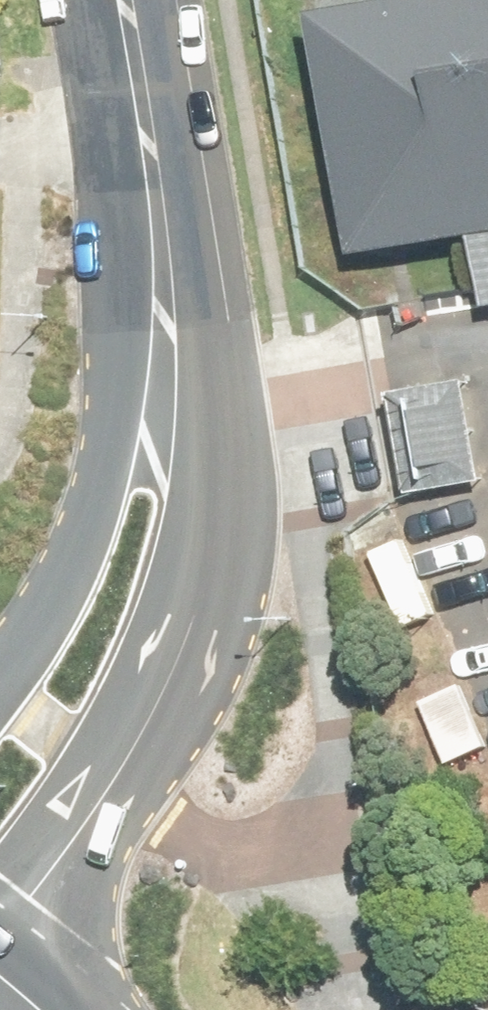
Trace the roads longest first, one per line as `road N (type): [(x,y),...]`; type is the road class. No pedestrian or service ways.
road 1 (tertiary): [(167,287),(201,488),(193,620),(122,772),(0,935)]
road 2 (tertiary): [(0,683),(80,562),(120,470),(143,403),(167,287)]
road 3 (tertiary): [(124,0),(167,287)]

